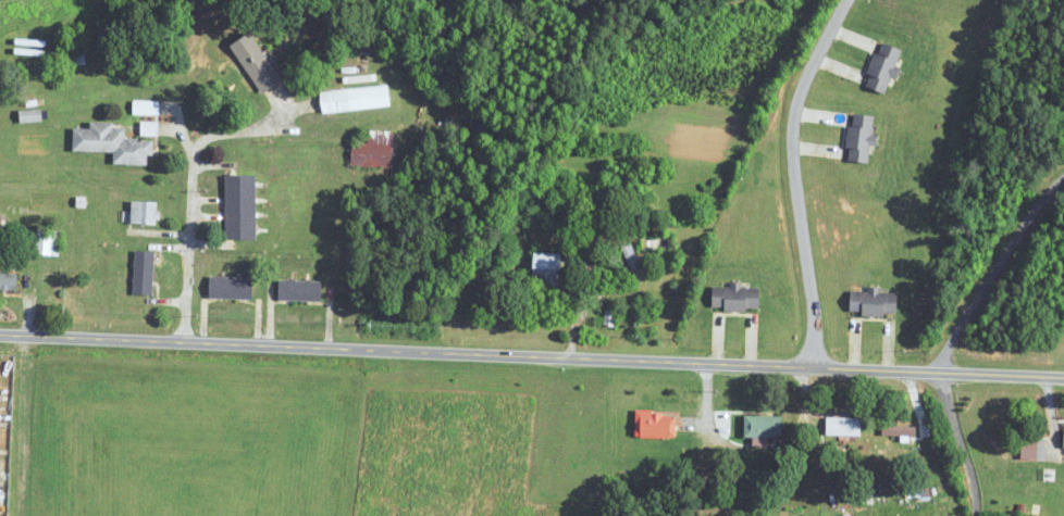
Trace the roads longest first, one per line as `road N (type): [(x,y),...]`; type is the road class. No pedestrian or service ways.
road 1 (residential): [(0,334),(1063,375)]
road 2 (residential): [(814,367),(792,125),(845,0)]
road 3 (residential): [(184,341),(201,63)]
road 4 (residential): [(952,515),(912,369)]
road 5 (residential): [(814,367),(824,464),(817,515)]
road 6 (residential): [(947,370),(981,515)]

